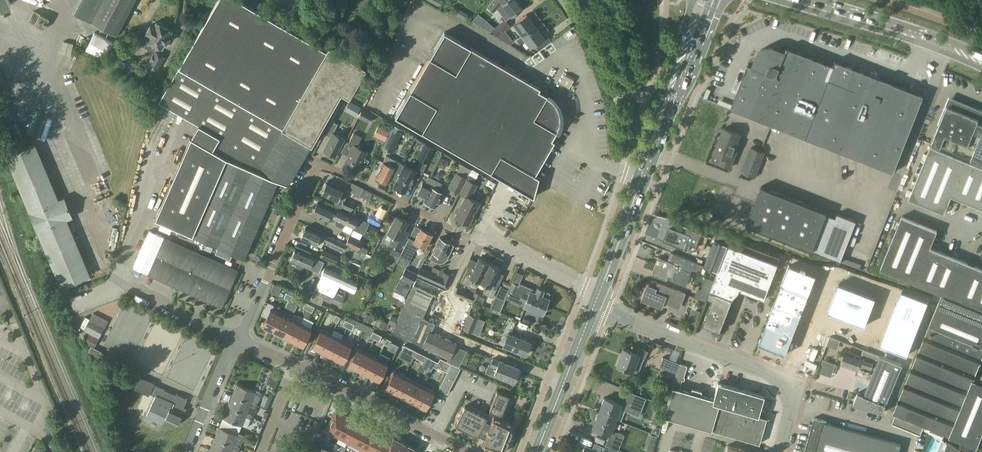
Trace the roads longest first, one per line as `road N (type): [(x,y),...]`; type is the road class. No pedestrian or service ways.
road 1 (unclassified): [(773,169),(882,211),(949,45)]
road 2 (residential): [(268,274),(319,165),(475,237)]
road 3 (residential): [(469,451),(238,340)]
road 4 (unclassified): [(786,384),(607,311),(598,300)]
road 5 (secondary): [(598,300),(658,132)]
road 6 (secondary): [(537,451),(598,300)]
road 7 (unclassified): [(813,318),(830,273),(887,294),(870,340)]
road 8 (secondary): [(949,45),(803,0)]
road 9 (secondary): [(658,132),(715,0)]
road 10 (residential): [(475,237),(598,300)]
road 11 (secondary): [(693,0),(658,132)]
road 12 (residential): [(185,451),(238,340)]

